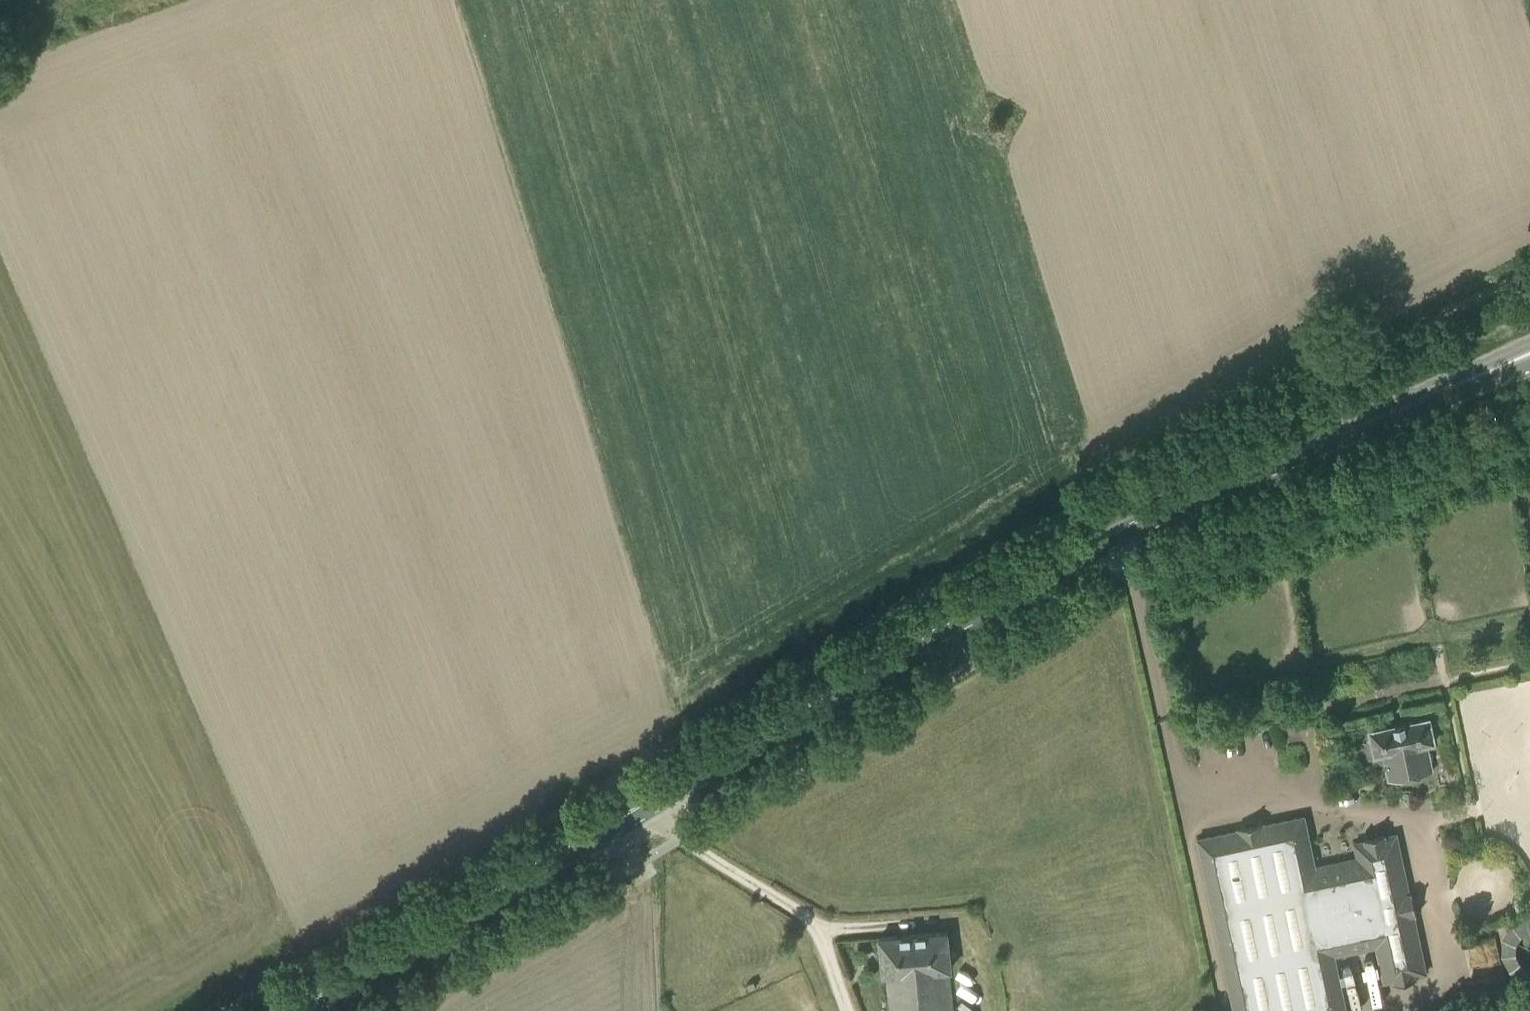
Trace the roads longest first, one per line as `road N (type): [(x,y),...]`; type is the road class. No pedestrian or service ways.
road 1 (secondary): [(294,1010),(977,606),(1161,510),(1455,386)]

